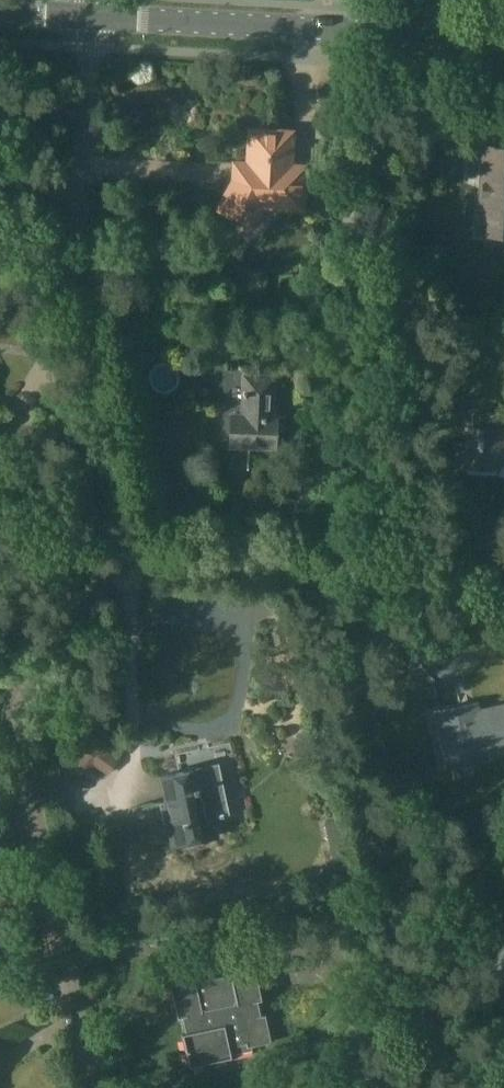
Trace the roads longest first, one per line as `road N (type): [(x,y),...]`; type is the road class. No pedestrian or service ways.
road 1 (residential): [(124,572),(83,314),(93,16)]
road 2 (residential): [(88,1087),(20,801),(17,758),(26,714),(100,591),(124,572)]
road 3 (secondary): [(503,38),(93,16)]
road 4 (residential): [(503,576),(124,572)]

